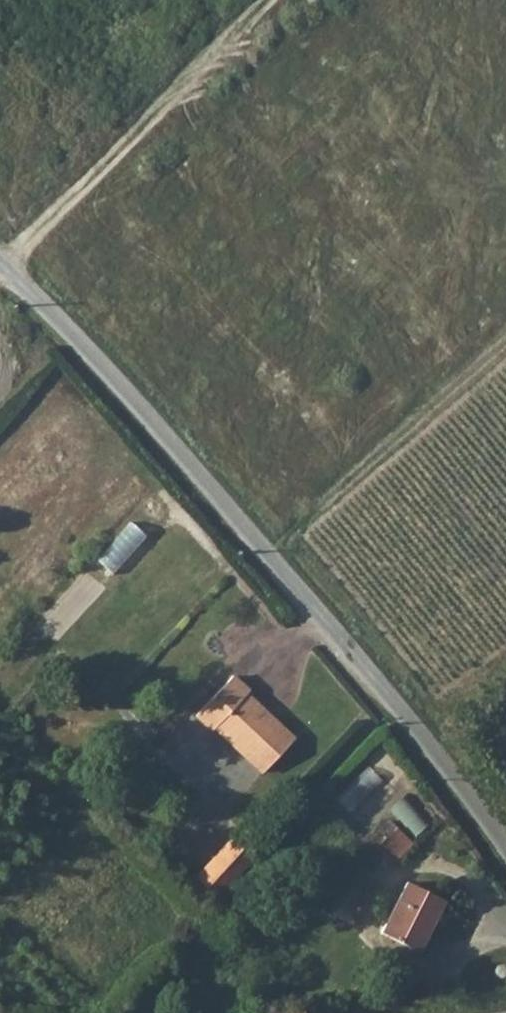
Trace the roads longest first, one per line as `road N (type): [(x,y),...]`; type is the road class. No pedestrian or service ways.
road 1 (unclassified): [(505,852),(408,721),(131,399),(0,263)]
road 2 (track): [(266,0),(5,269)]

